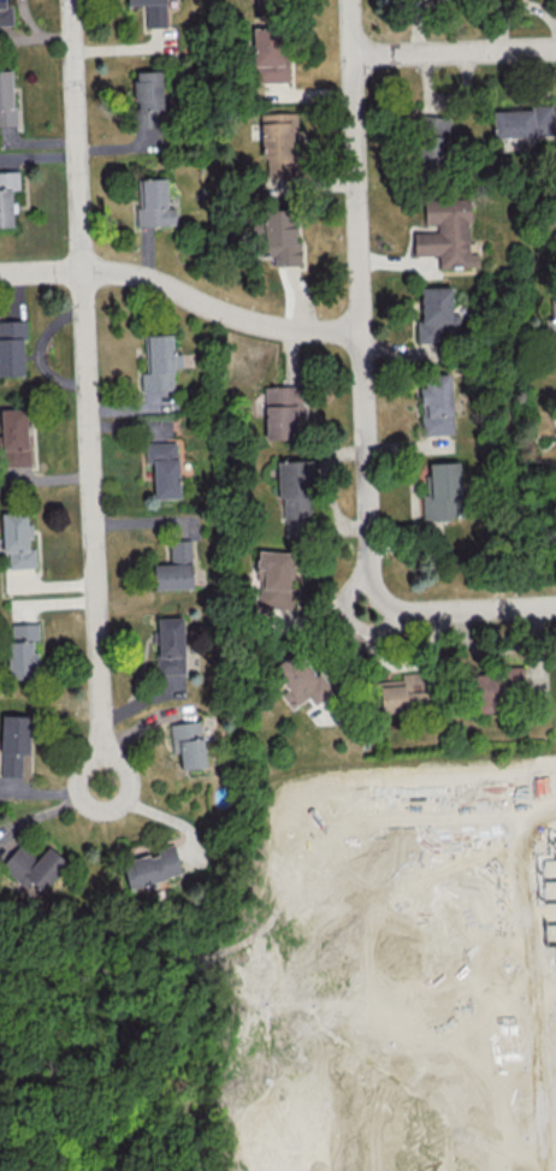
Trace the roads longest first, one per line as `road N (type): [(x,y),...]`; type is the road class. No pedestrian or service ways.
road 1 (residential): [(71,0),(101,785)]
road 2 (residential): [(352,0),(372,580),(416,613),(555,608)]
road 3 (residential): [(363,326),(254,320),(155,283),(83,267),(0,273)]
road 4 (residential): [(555,47),(354,55)]

